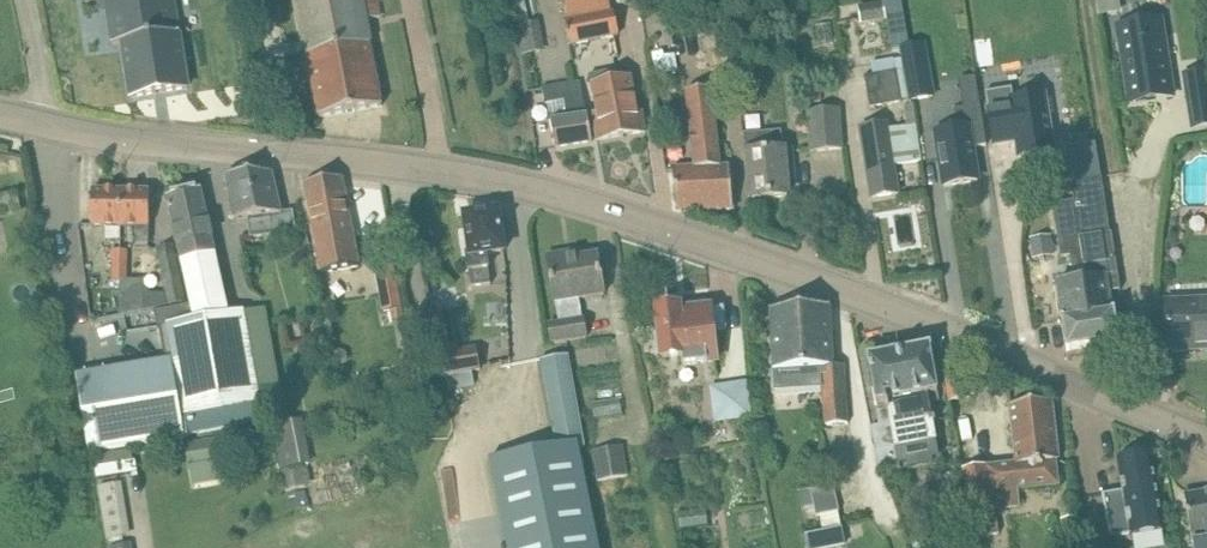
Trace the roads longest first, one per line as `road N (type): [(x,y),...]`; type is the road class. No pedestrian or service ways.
road 1 (tertiary): [(1206,436),(865,297),(544,191),(406,165),(183,144),(0,113)]

